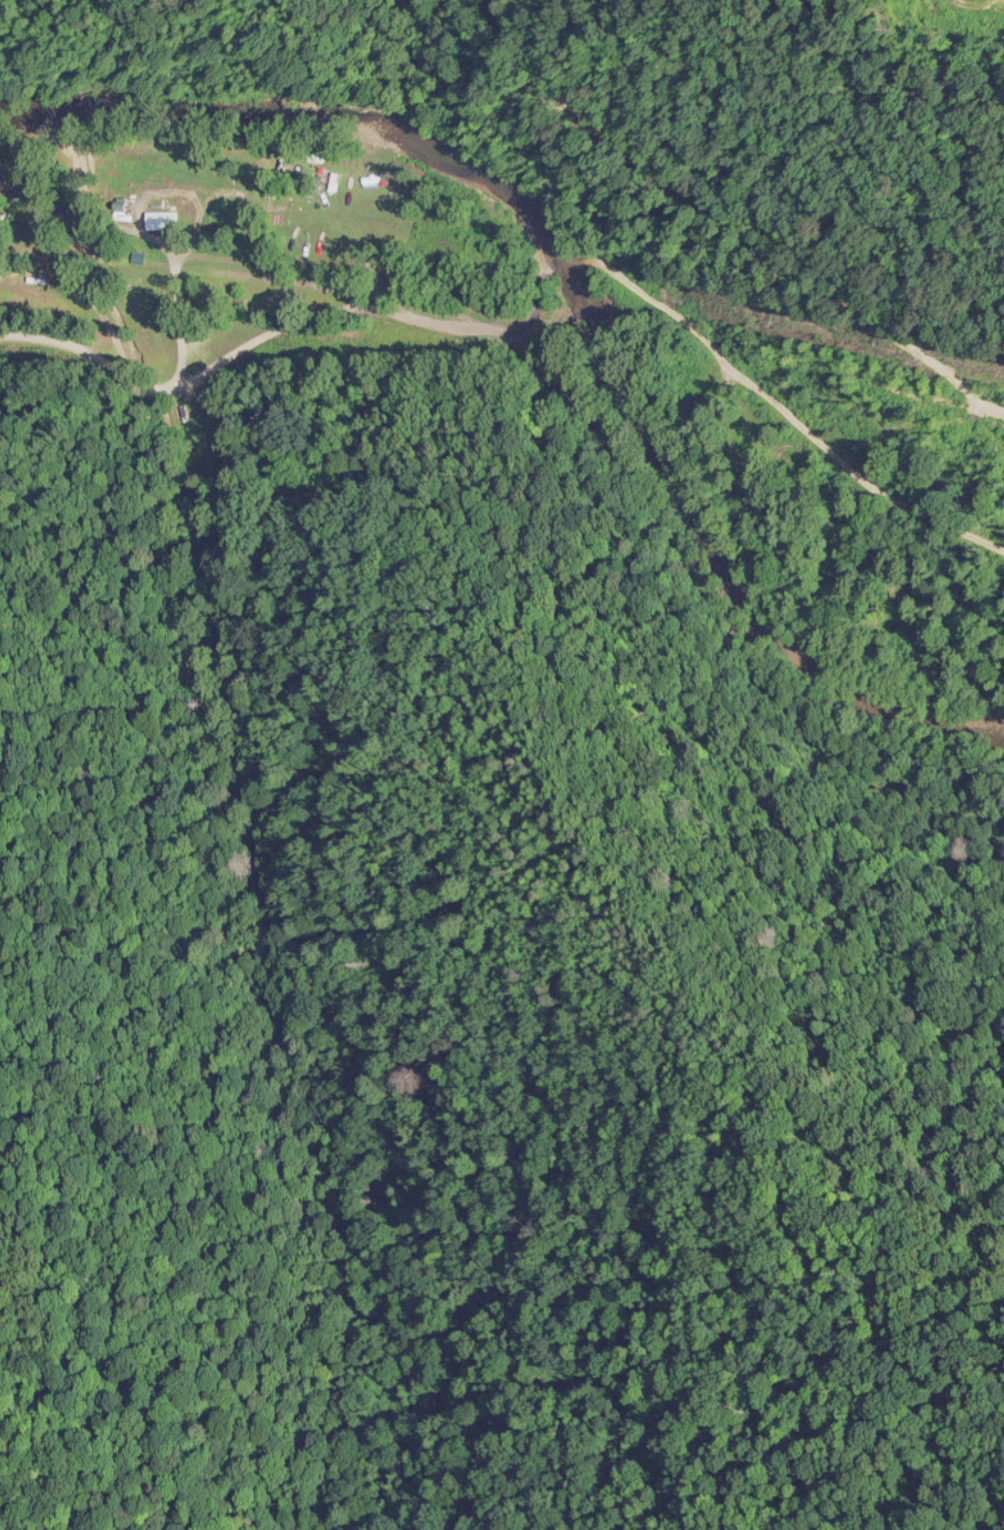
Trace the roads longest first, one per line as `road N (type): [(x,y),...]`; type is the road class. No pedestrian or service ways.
road 1 (residential): [(0,329),(73,346),(156,385),(180,383),(307,316),(377,313),(419,327),(487,331),(521,321),(547,264),(574,253),(594,257),(662,305),(865,481),(911,511),(1003,550)]
road 2 (residential): [(156,385),(177,458),(218,531),(233,633),(223,719)]
road 3 (track): [(911,511),(937,607),(1003,667)]

